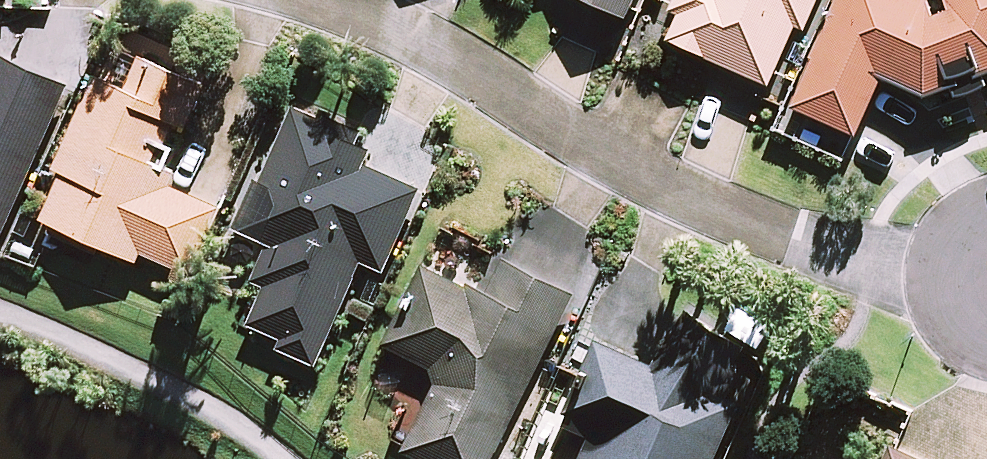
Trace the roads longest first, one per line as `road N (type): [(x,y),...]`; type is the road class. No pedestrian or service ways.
road 1 (residential): [(986,283),(880,275),(674,190),(428,39),(331,0)]

